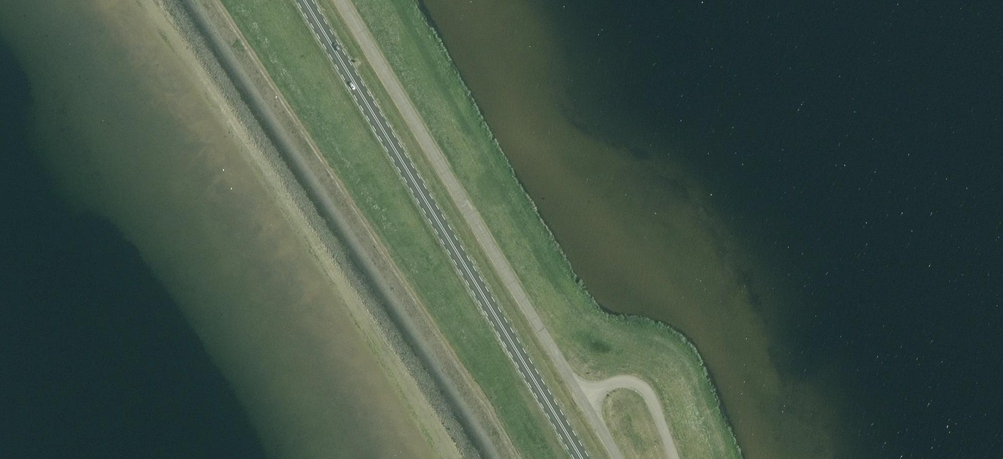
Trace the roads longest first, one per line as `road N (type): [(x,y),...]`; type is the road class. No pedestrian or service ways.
road 1 (primary): [(582,458),(304,0)]
road 2 (unclassified): [(618,458),(341,0)]

